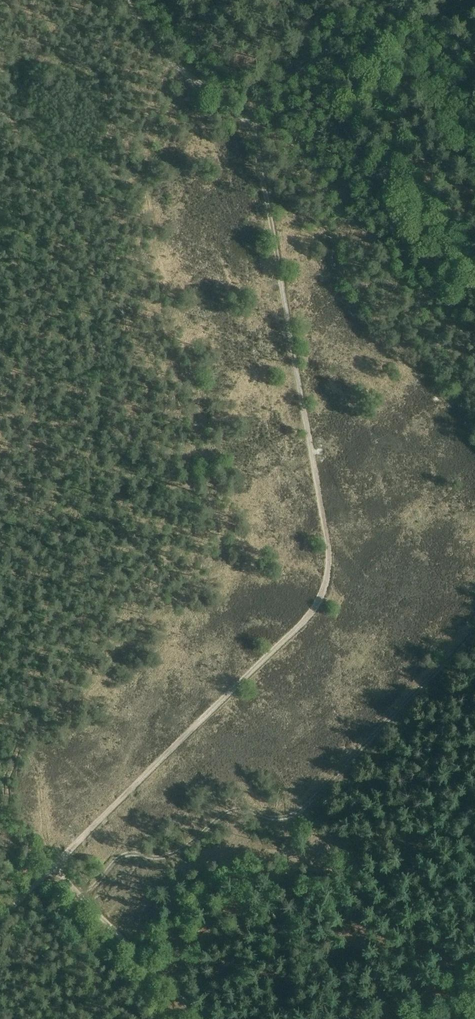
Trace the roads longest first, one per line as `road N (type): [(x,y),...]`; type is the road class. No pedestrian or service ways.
road 1 (track): [(0,920),(302,623),(325,587),(327,535),(254,130)]
road 2 (track): [(474,628),(299,813),(280,819),(228,812),(178,853),(121,857),(80,895)]
road 3 (track): [(54,866),(202,1018)]
road 4 (track): [(254,130),(162,54),(126,0)]
road 5 (track): [(254,130),(260,111),(377,0)]

